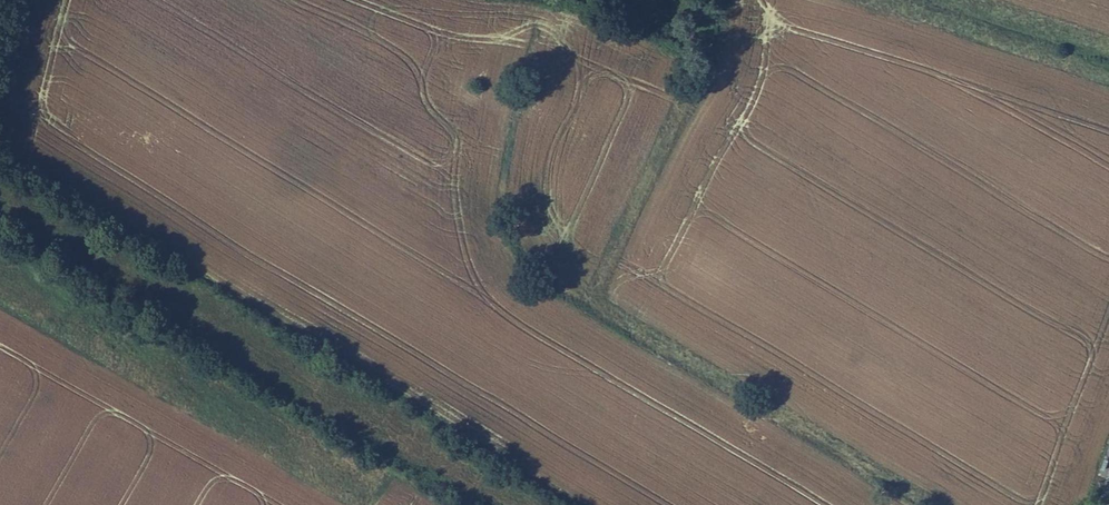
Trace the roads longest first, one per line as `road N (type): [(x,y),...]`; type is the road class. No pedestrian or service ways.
road 1 (track): [(686,88),(601,278),(606,310),(943,504)]
road 2 (track): [(0,196),(510,504)]

